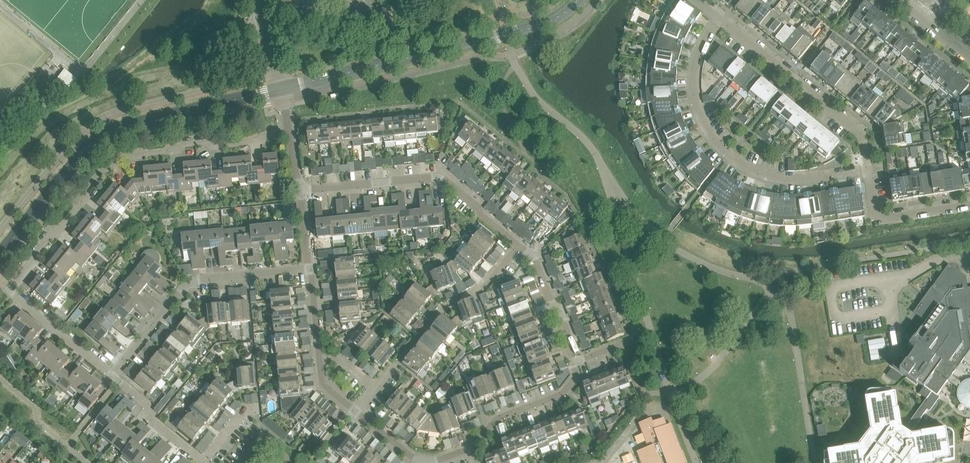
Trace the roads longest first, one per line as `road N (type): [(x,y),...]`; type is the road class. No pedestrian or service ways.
road 1 (residential): [(112,376),(9,291),(101,173),(133,155),(289,132)]
road 2 (tertiary): [(0,253),(91,144),(119,127),(281,89)]
road 3 (tertiary): [(281,89),(534,29),(577,0)]
road 4 (residential): [(867,165),(786,179),(730,156),(703,122),(690,82),(717,16)]
road 5 (residential): [(112,376),(187,278),(310,269)]
road 6 (residential): [(519,246),(435,177),(302,190)]
road 7 (residential): [(867,165),(862,136),(717,16)]
road 8 (residential): [(969,206),(875,220),(867,165)]
road 9 (residential): [(471,445),(495,415),(564,389),(577,370),(574,361)]
road 10 (residential): [(574,361),(536,259),(519,246)]
road 11 (residential): [(203,462),(112,376)]

